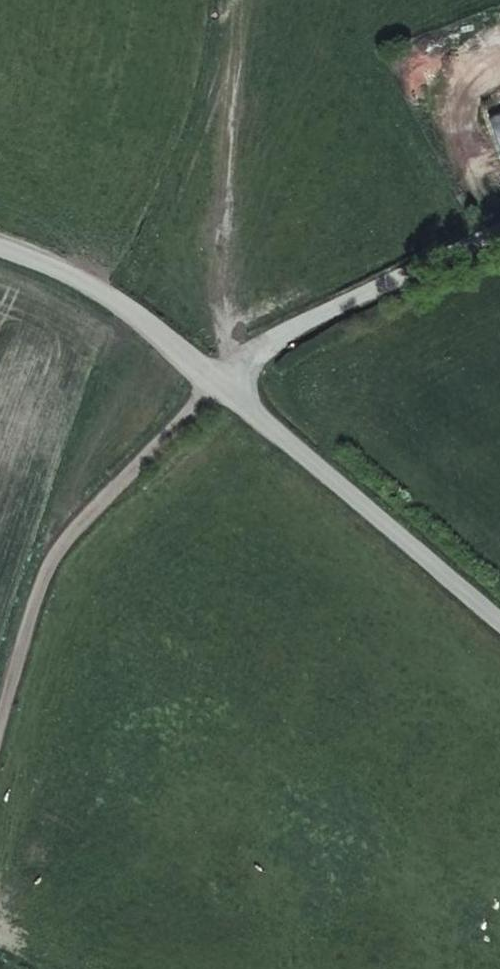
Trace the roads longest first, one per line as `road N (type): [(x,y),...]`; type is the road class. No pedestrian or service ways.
road 1 (track): [(226,377),(80,504),(32,588),(0,705)]
road 2 (unclassified): [(499,612),(226,377)]
road 3 (residential): [(499,233),(351,283),(226,377)]
road 4 (unclassified): [(226,377),(90,274),(0,246)]

